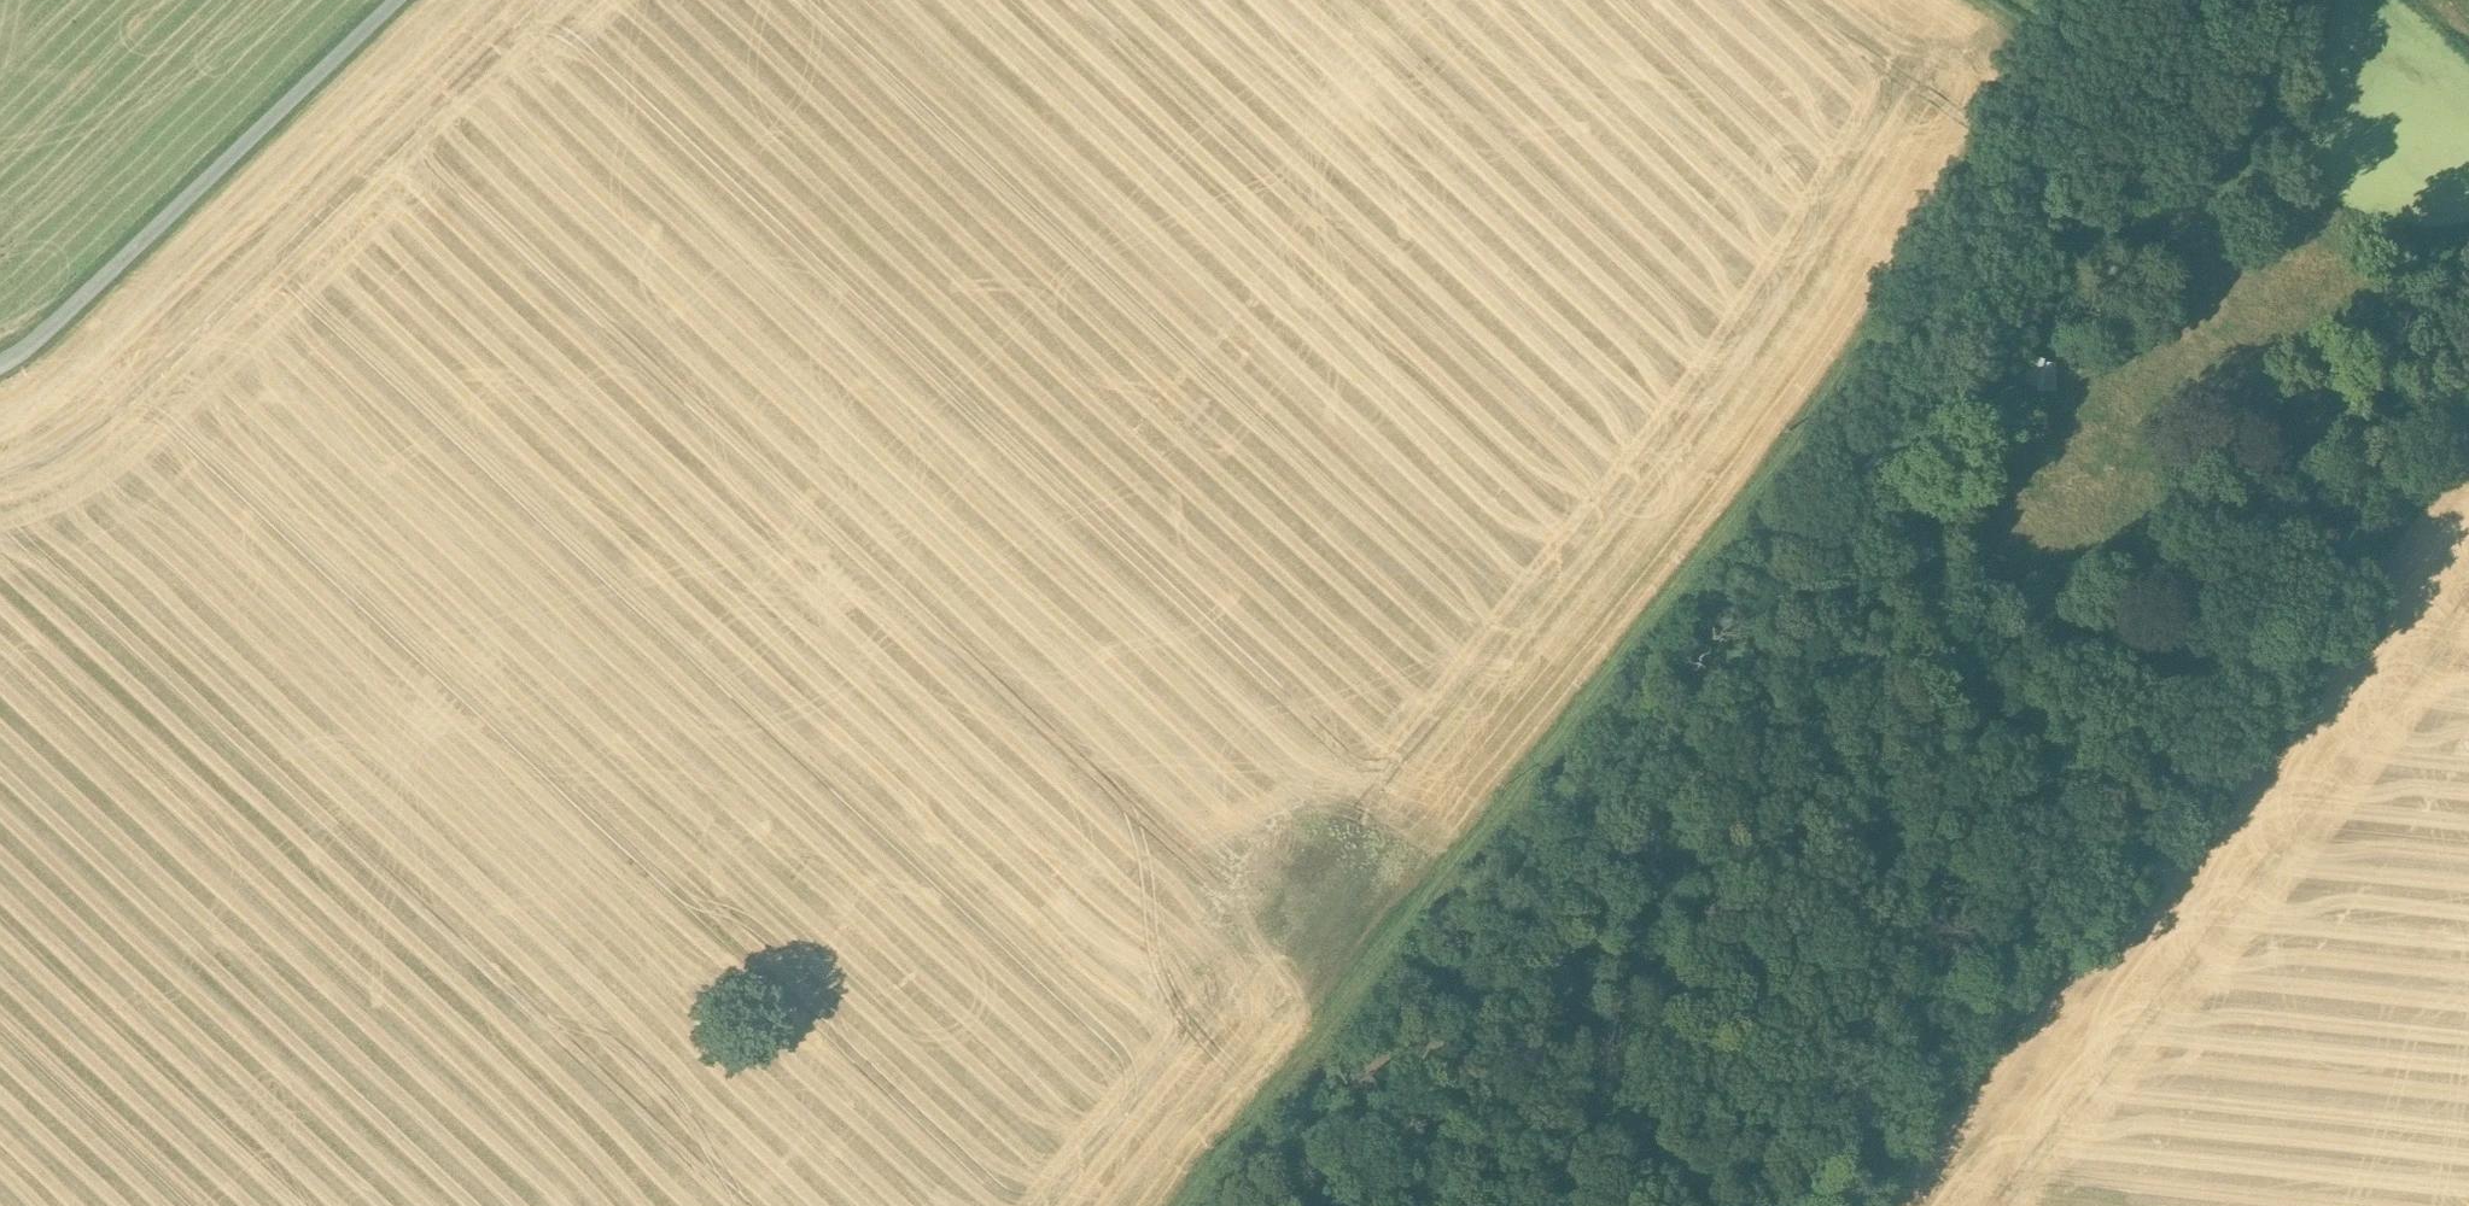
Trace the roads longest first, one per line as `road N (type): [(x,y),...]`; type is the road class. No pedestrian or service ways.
road 1 (residential): [(0,362),(77,310),(406,0)]

